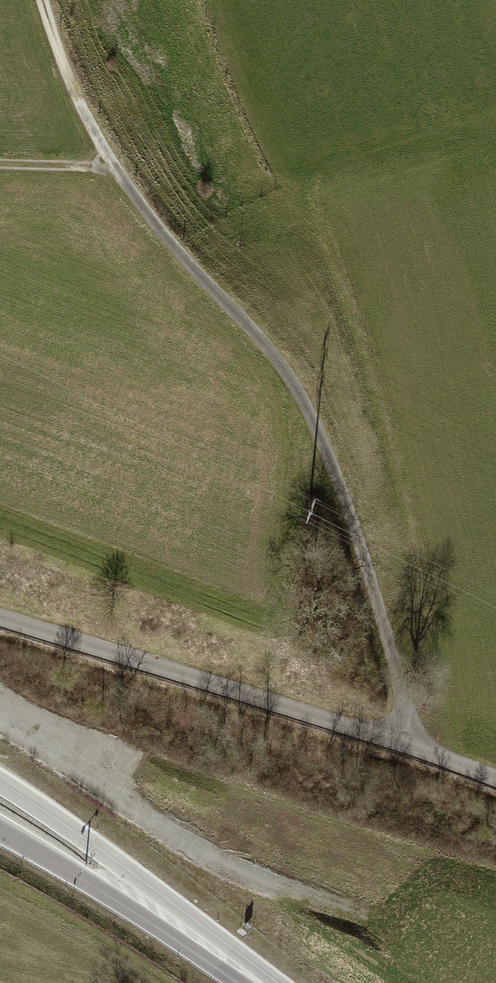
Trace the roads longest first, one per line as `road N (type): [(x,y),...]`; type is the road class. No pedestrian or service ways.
road 1 (track): [(117,170),(154,224),(286,369),(357,540),(408,745)]
road 2 (unclassified): [(495,779),(0,616)]
road 3 (motorway): [(177,924),(100,852),(0,782)]
road 4 (primary): [(0,829),(177,924)]
road 5 (track): [(41,0),(117,170)]

